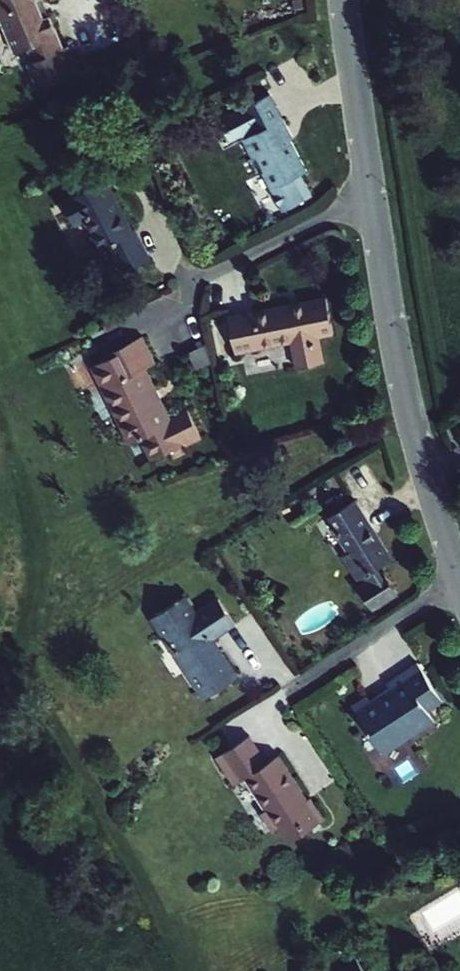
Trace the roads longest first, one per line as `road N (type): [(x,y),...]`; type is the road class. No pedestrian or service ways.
road 1 (residential): [(459,574),(415,426),(372,197)]
road 2 (residential): [(290,693),(459,578)]
road 3 (residential): [(372,197),(347,0)]
road 4 (residential): [(197,281),(372,197)]

